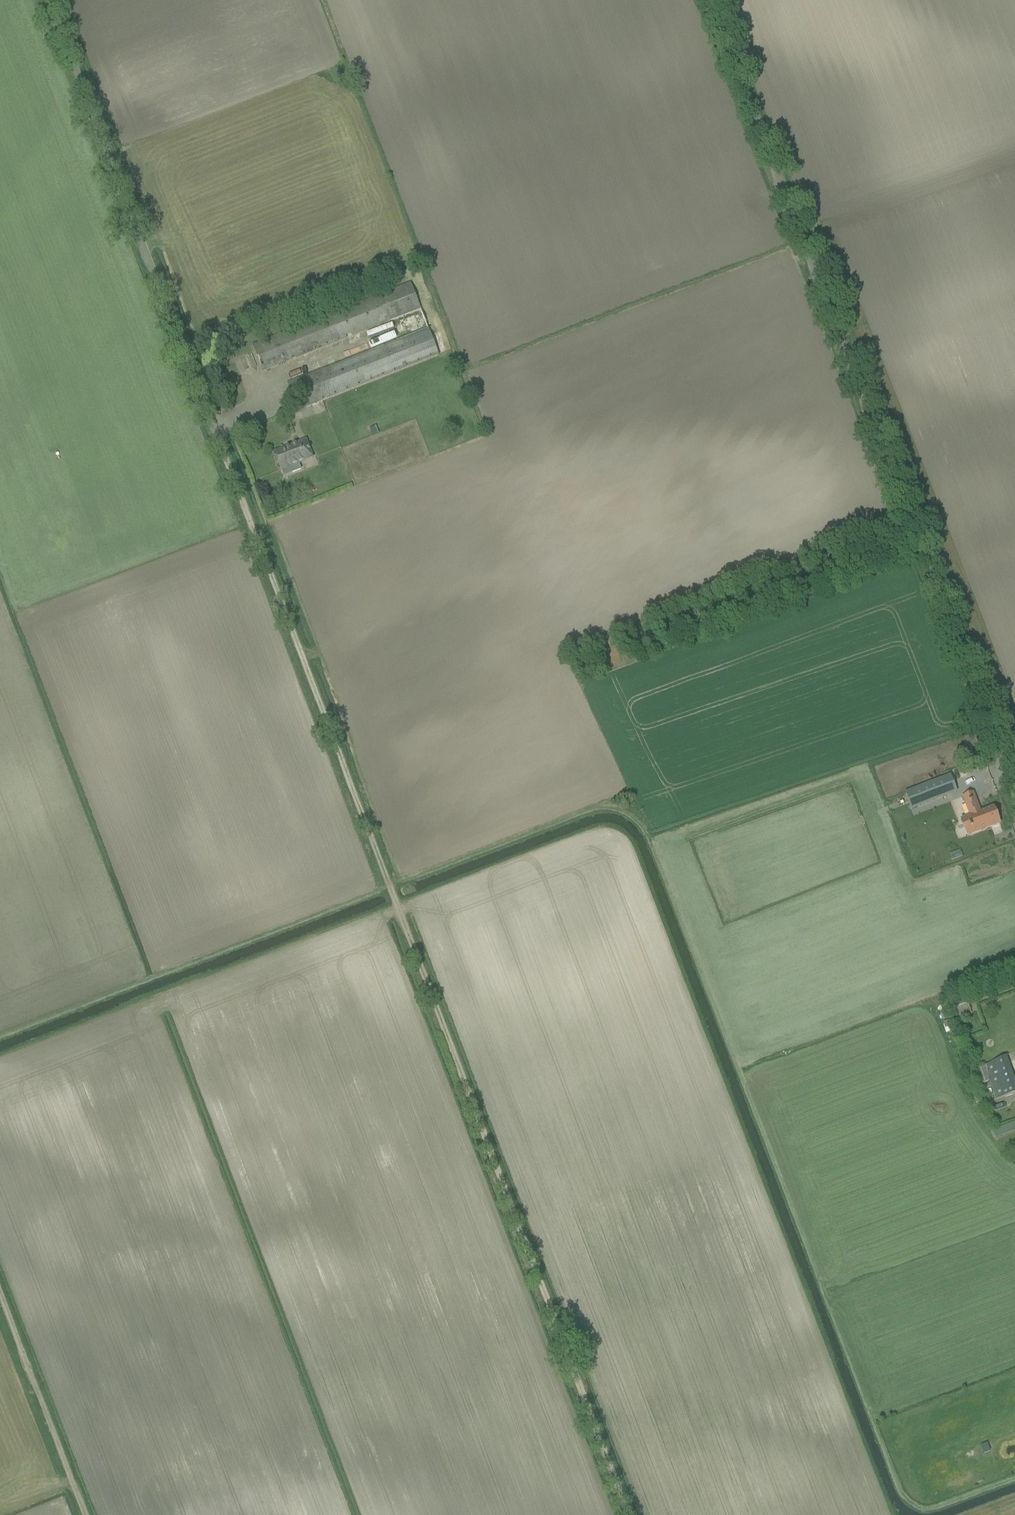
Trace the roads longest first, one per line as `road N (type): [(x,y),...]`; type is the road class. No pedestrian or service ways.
road 1 (track): [(633,1514),(229,449)]
road 2 (unclassified): [(1014,796),(711,0)]
road 3 (unclassified): [(229,449),(48,0)]
road 4 (track): [(0,1292),(87,1514)]

